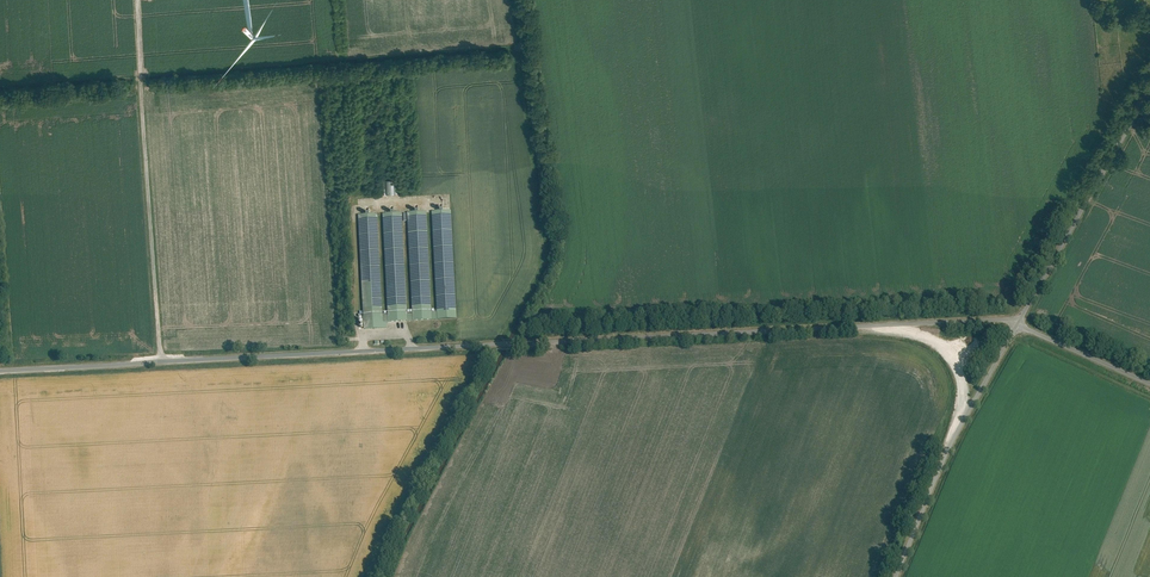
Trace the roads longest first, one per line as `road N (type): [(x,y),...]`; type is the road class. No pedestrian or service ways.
road 1 (unclassified): [(1149,382),(1008,320),(0,372)]
road 2 (track): [(136,0),(160,362)]
road 3 (track): [(882,327),(942,348),(961,382),(962,422)]

